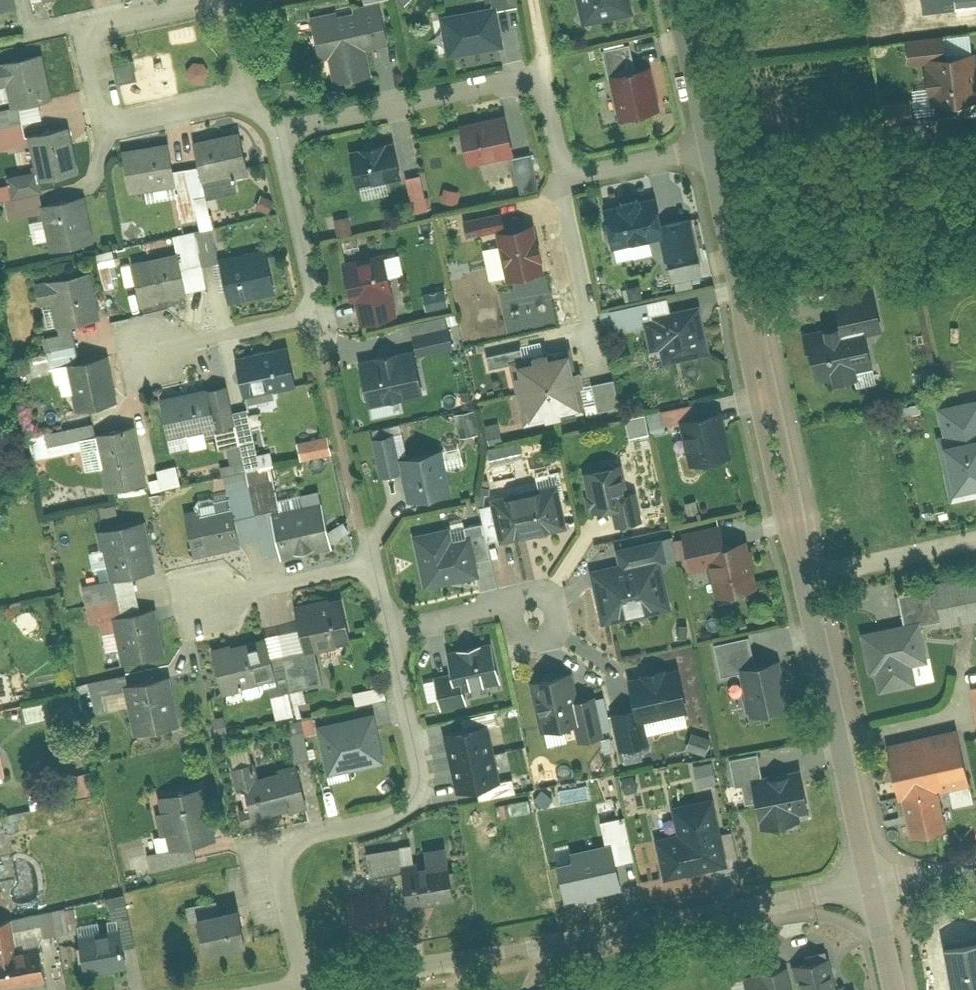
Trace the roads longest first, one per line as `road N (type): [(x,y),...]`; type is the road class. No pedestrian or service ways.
road 1 (residential): [(874,882),(306,984)]
road 2 (residential): [(707,151),(589,172),(569,167),(547,99),(533,82),(503,81),(279,131)]
road 3 (residential): [(306,984),(279,863),(308,834),(391,815),(419,795),(419,762),(390,628)]
road 4 (residential): [(707,151),(803,575)]
road 5 (residential): [(803,575),(874,882)]
road 6 (residential): [(102,16),(89,36),(105,121),(248,92)]
road 7 (residential): [(279,131),(315,312)]
road 8 (residential): [(315,312),(140,352)]
road 9 (residential): [(803,575),(975,538)]
road 10 (residential): [(373,563),(211,600)]
road 11 (residential): [(675,0),(707,151)]
road 12 (residential): [(390,628),(511,599),(535,616)]

